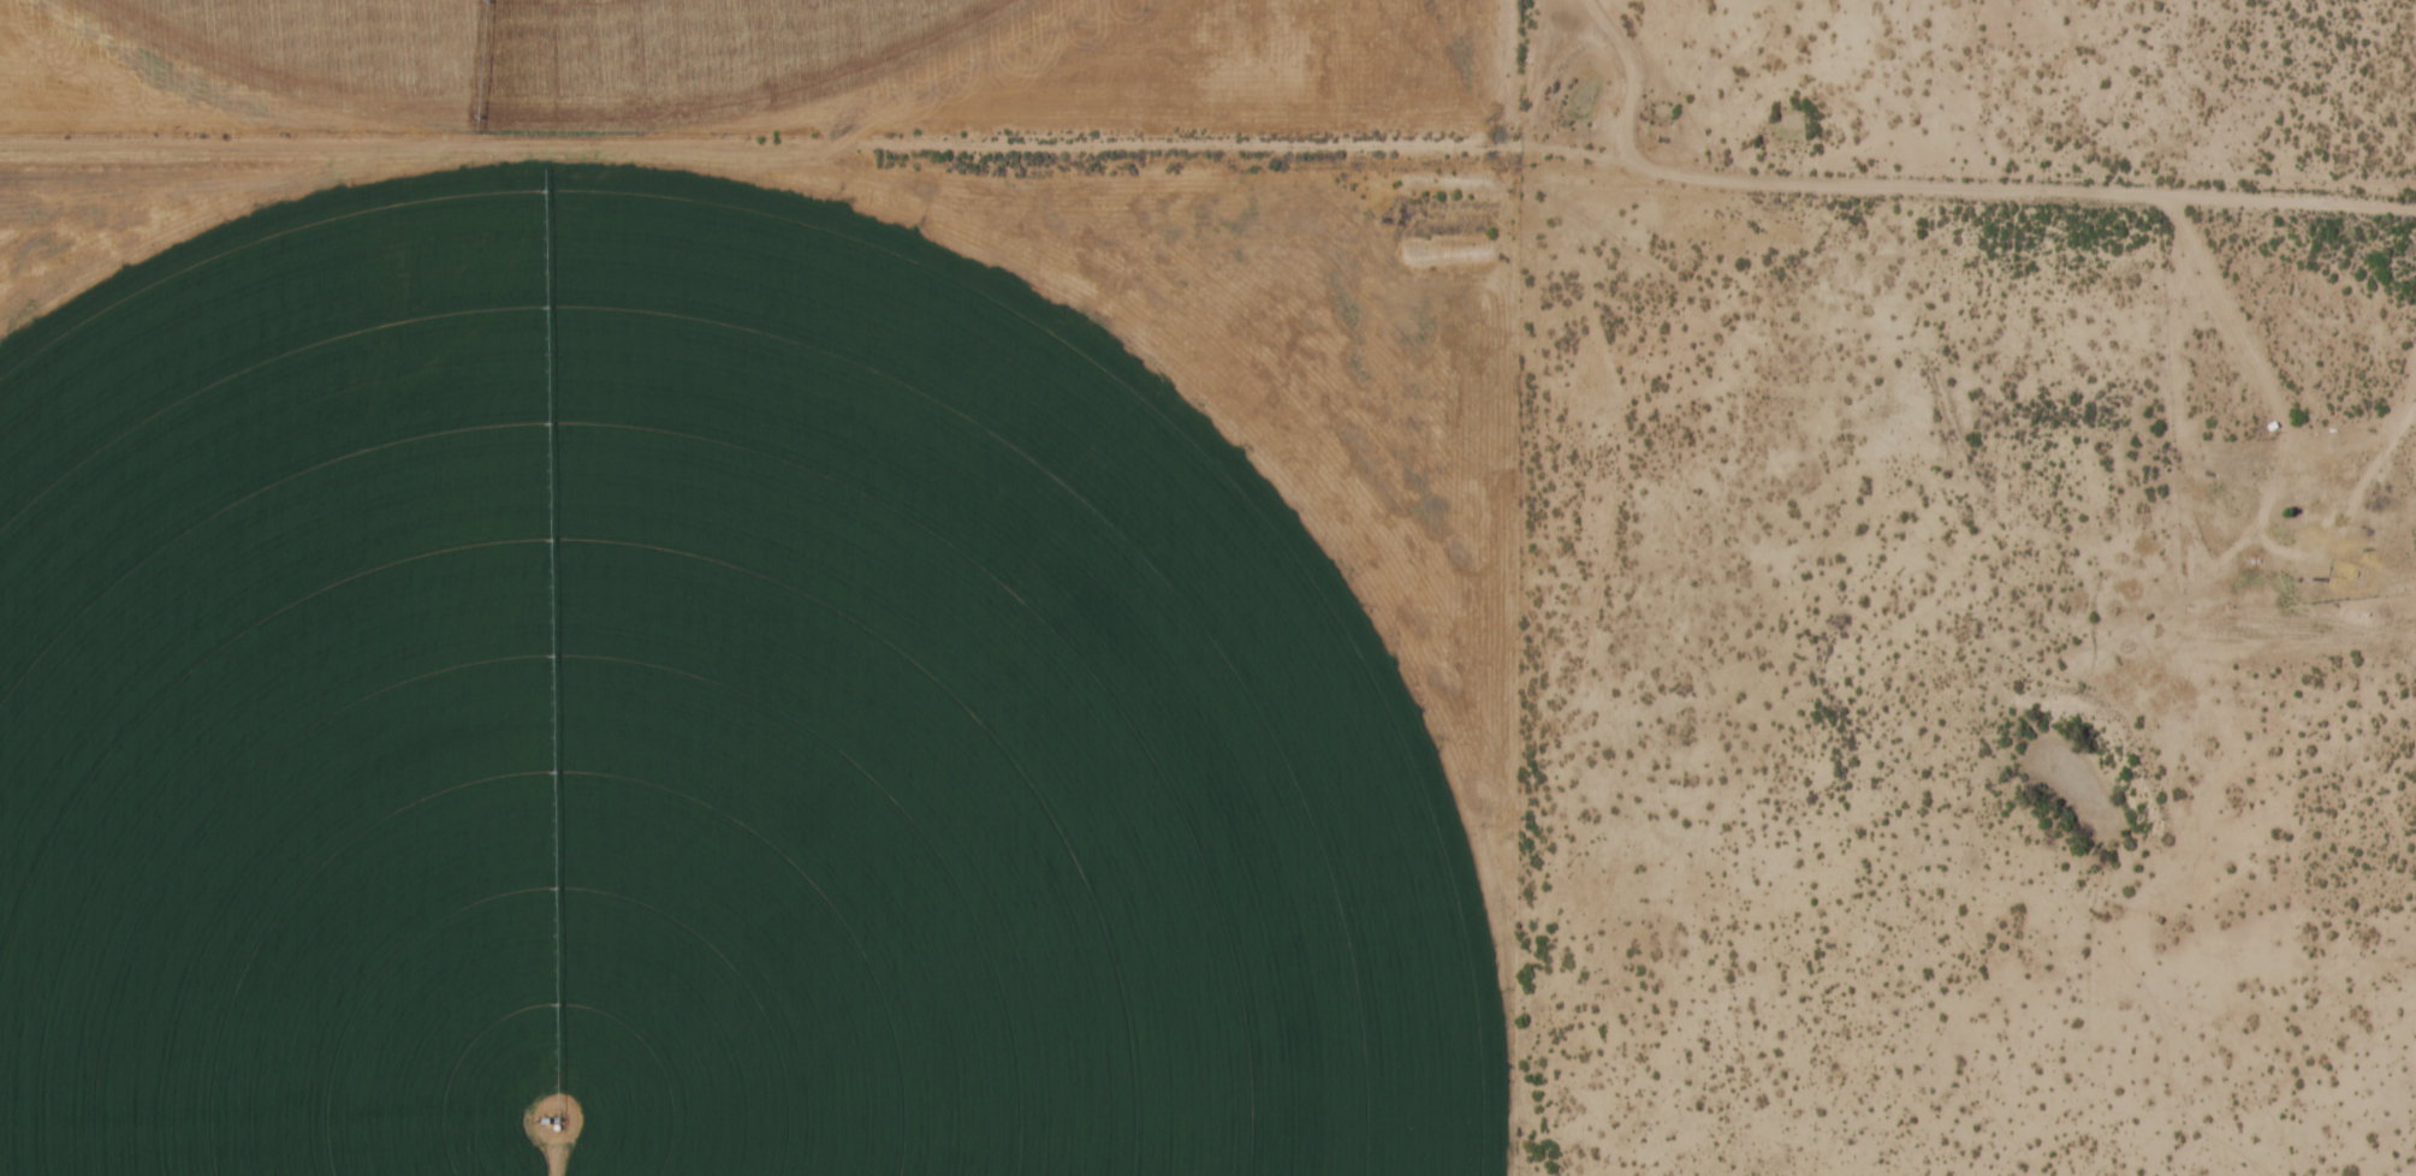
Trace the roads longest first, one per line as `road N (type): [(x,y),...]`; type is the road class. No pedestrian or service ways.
road 1 (residential): [(1645,168),(0,151)]
road 2 (residential): [(1645,168),(1756,183),(2415,210)]

